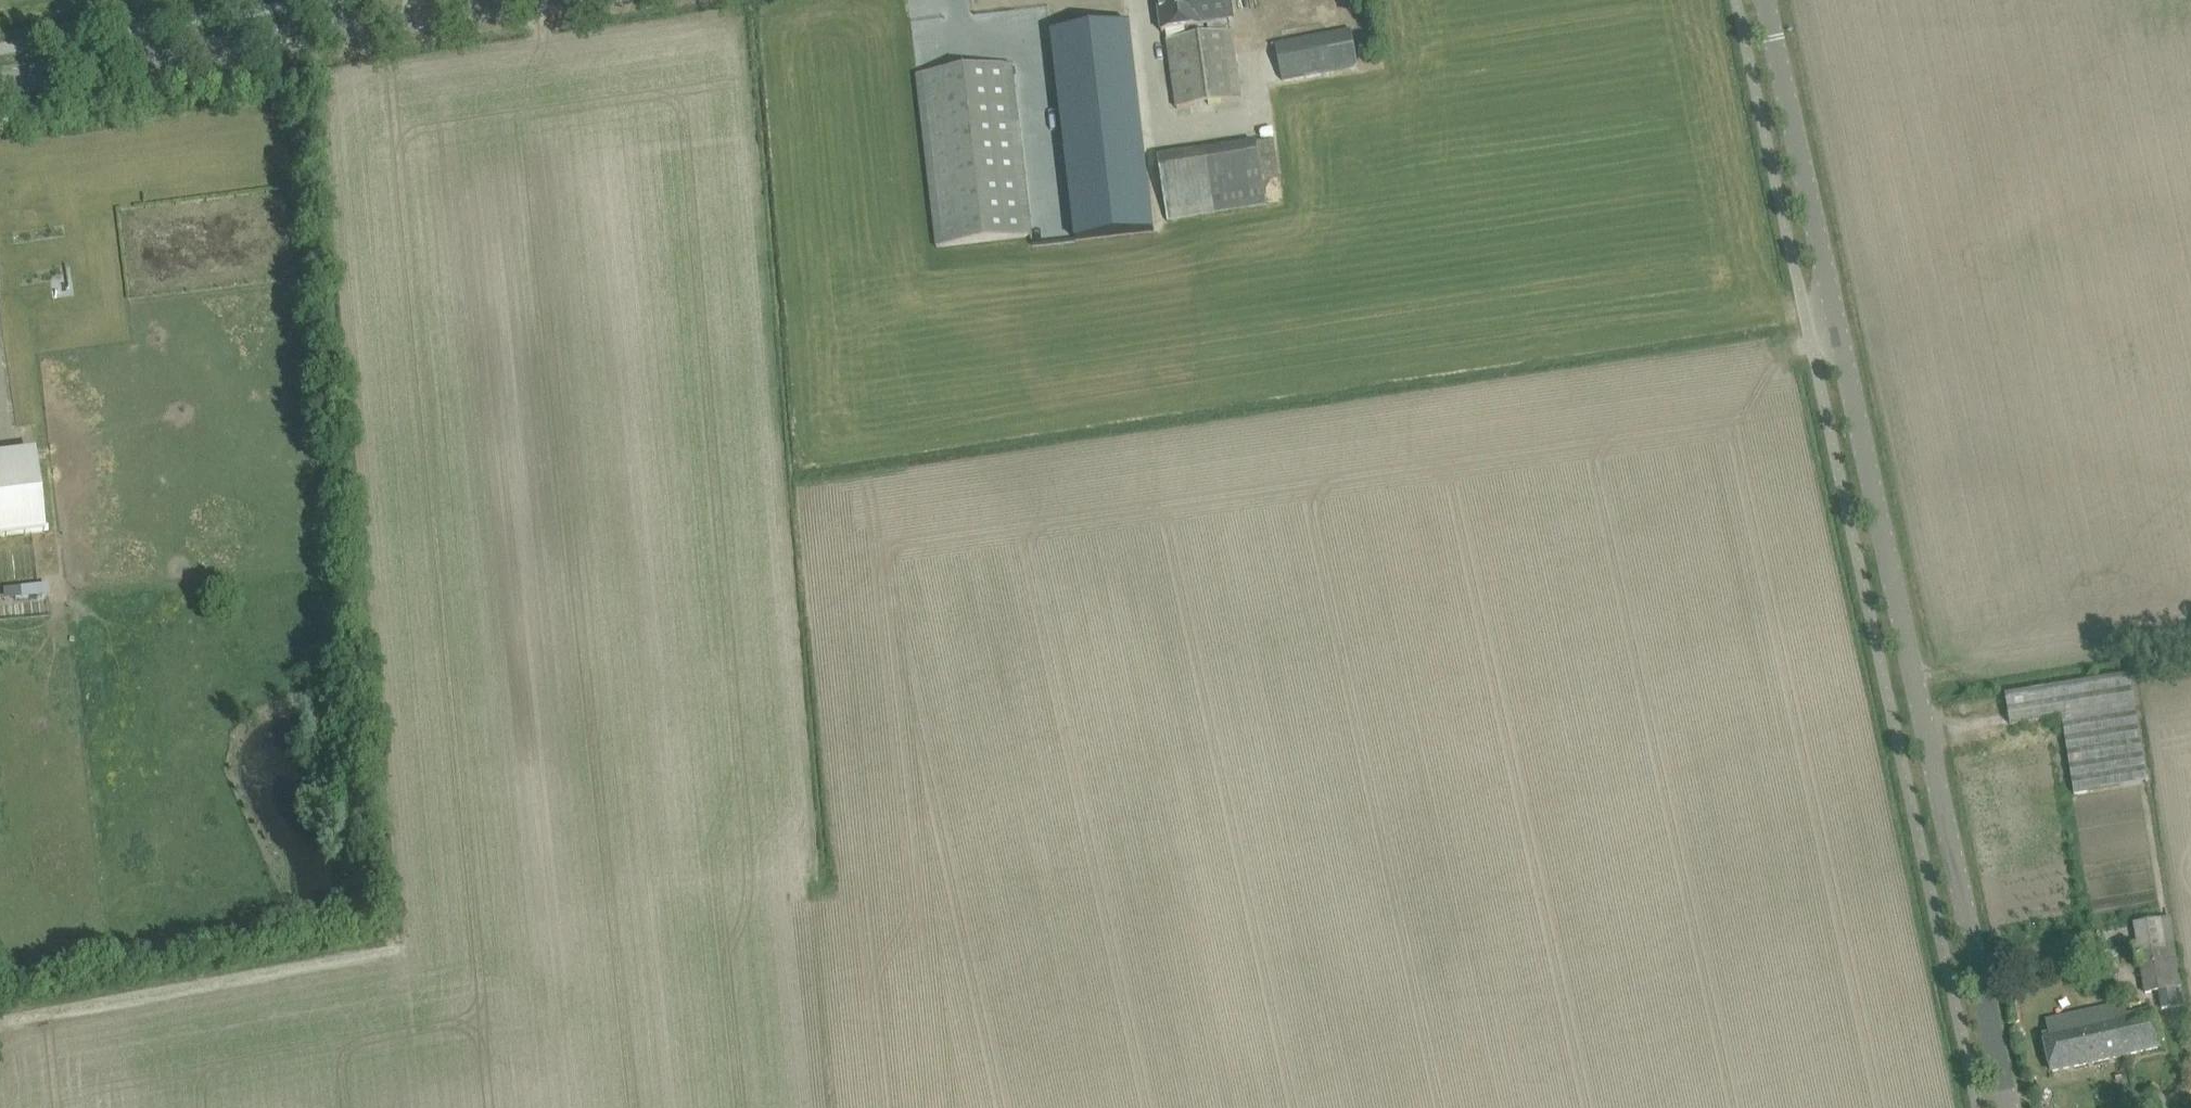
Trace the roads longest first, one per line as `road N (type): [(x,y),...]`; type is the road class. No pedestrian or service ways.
road 1 (unclassified): [(2008,1107),(1766,0)]
road 2 (tertiary): [(0,79),(538,0)]
road 3 (track): [(0,1025),(393,952)]

